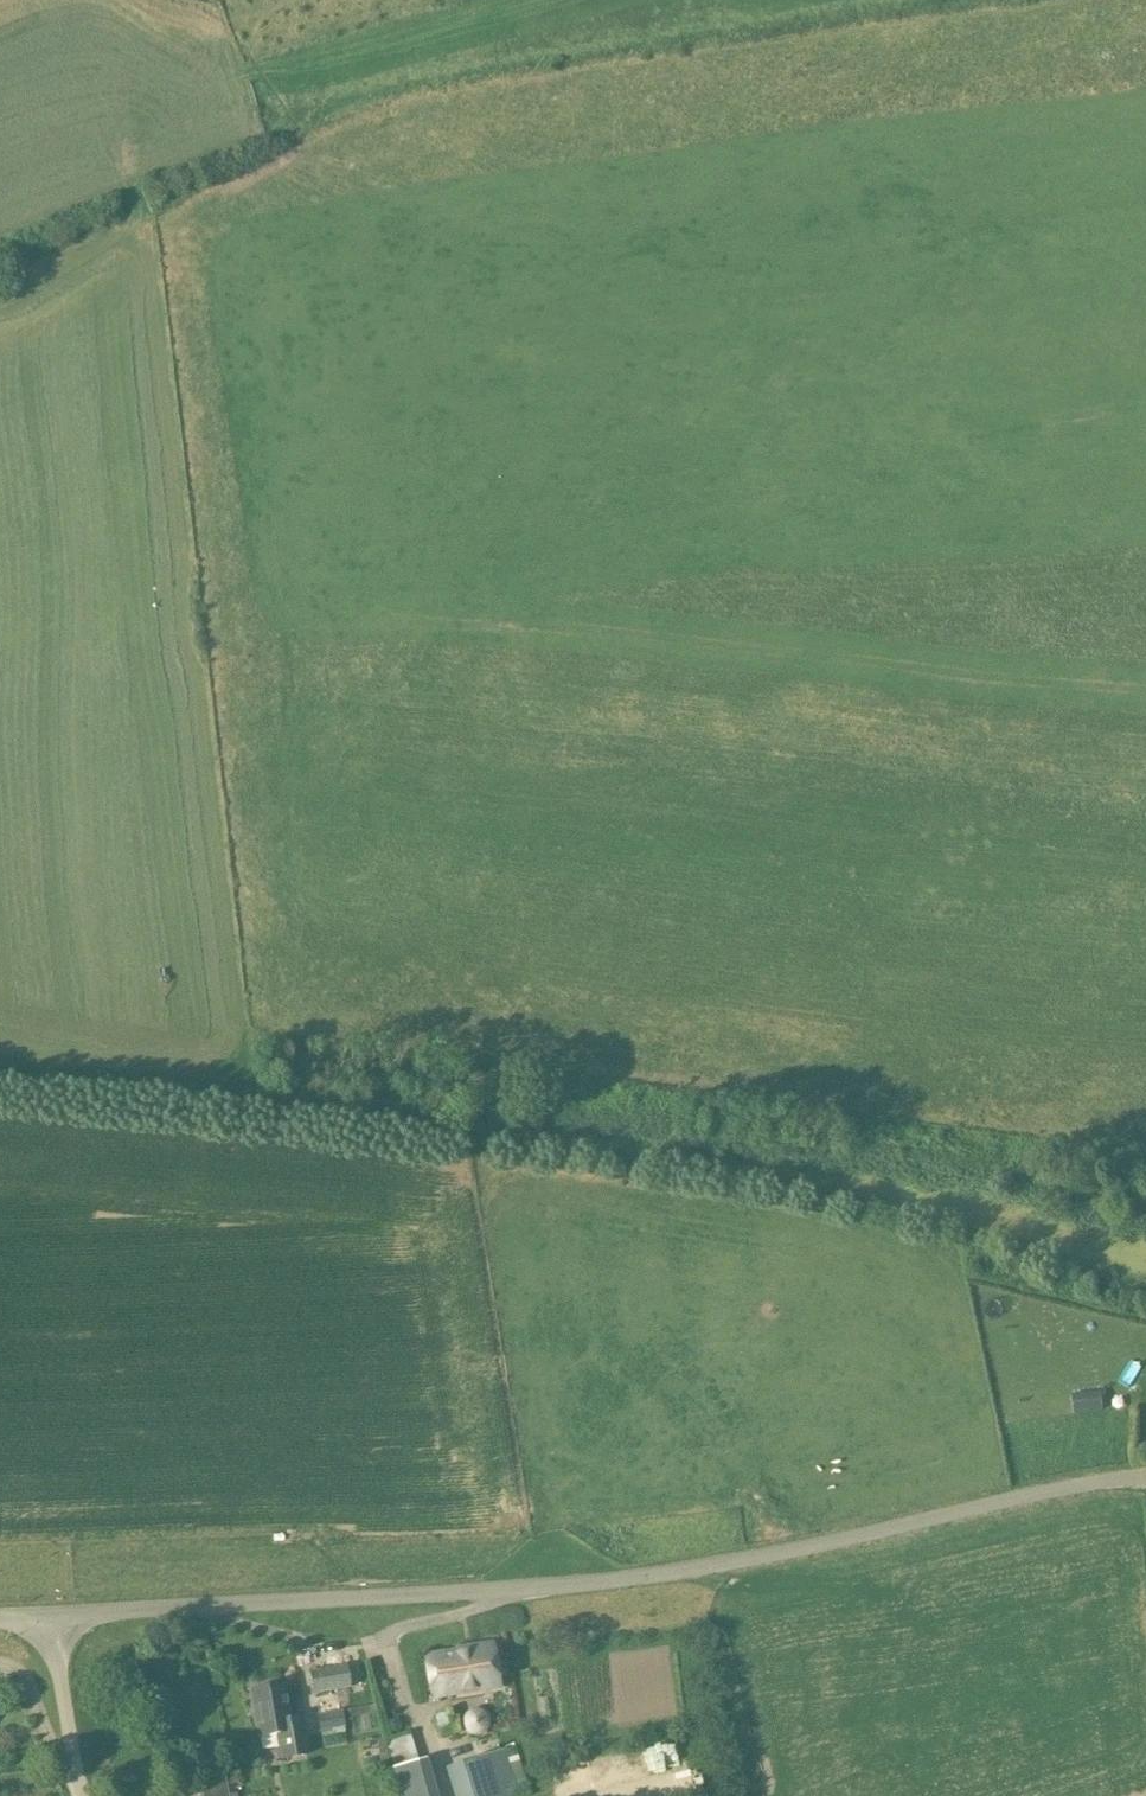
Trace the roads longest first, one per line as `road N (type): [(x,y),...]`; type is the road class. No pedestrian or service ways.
road 1 (unclassified): [(1145,1481),(710,1570),(52,1616)]
road 2 (unclassified): [(84,1795),(52,1616)]

